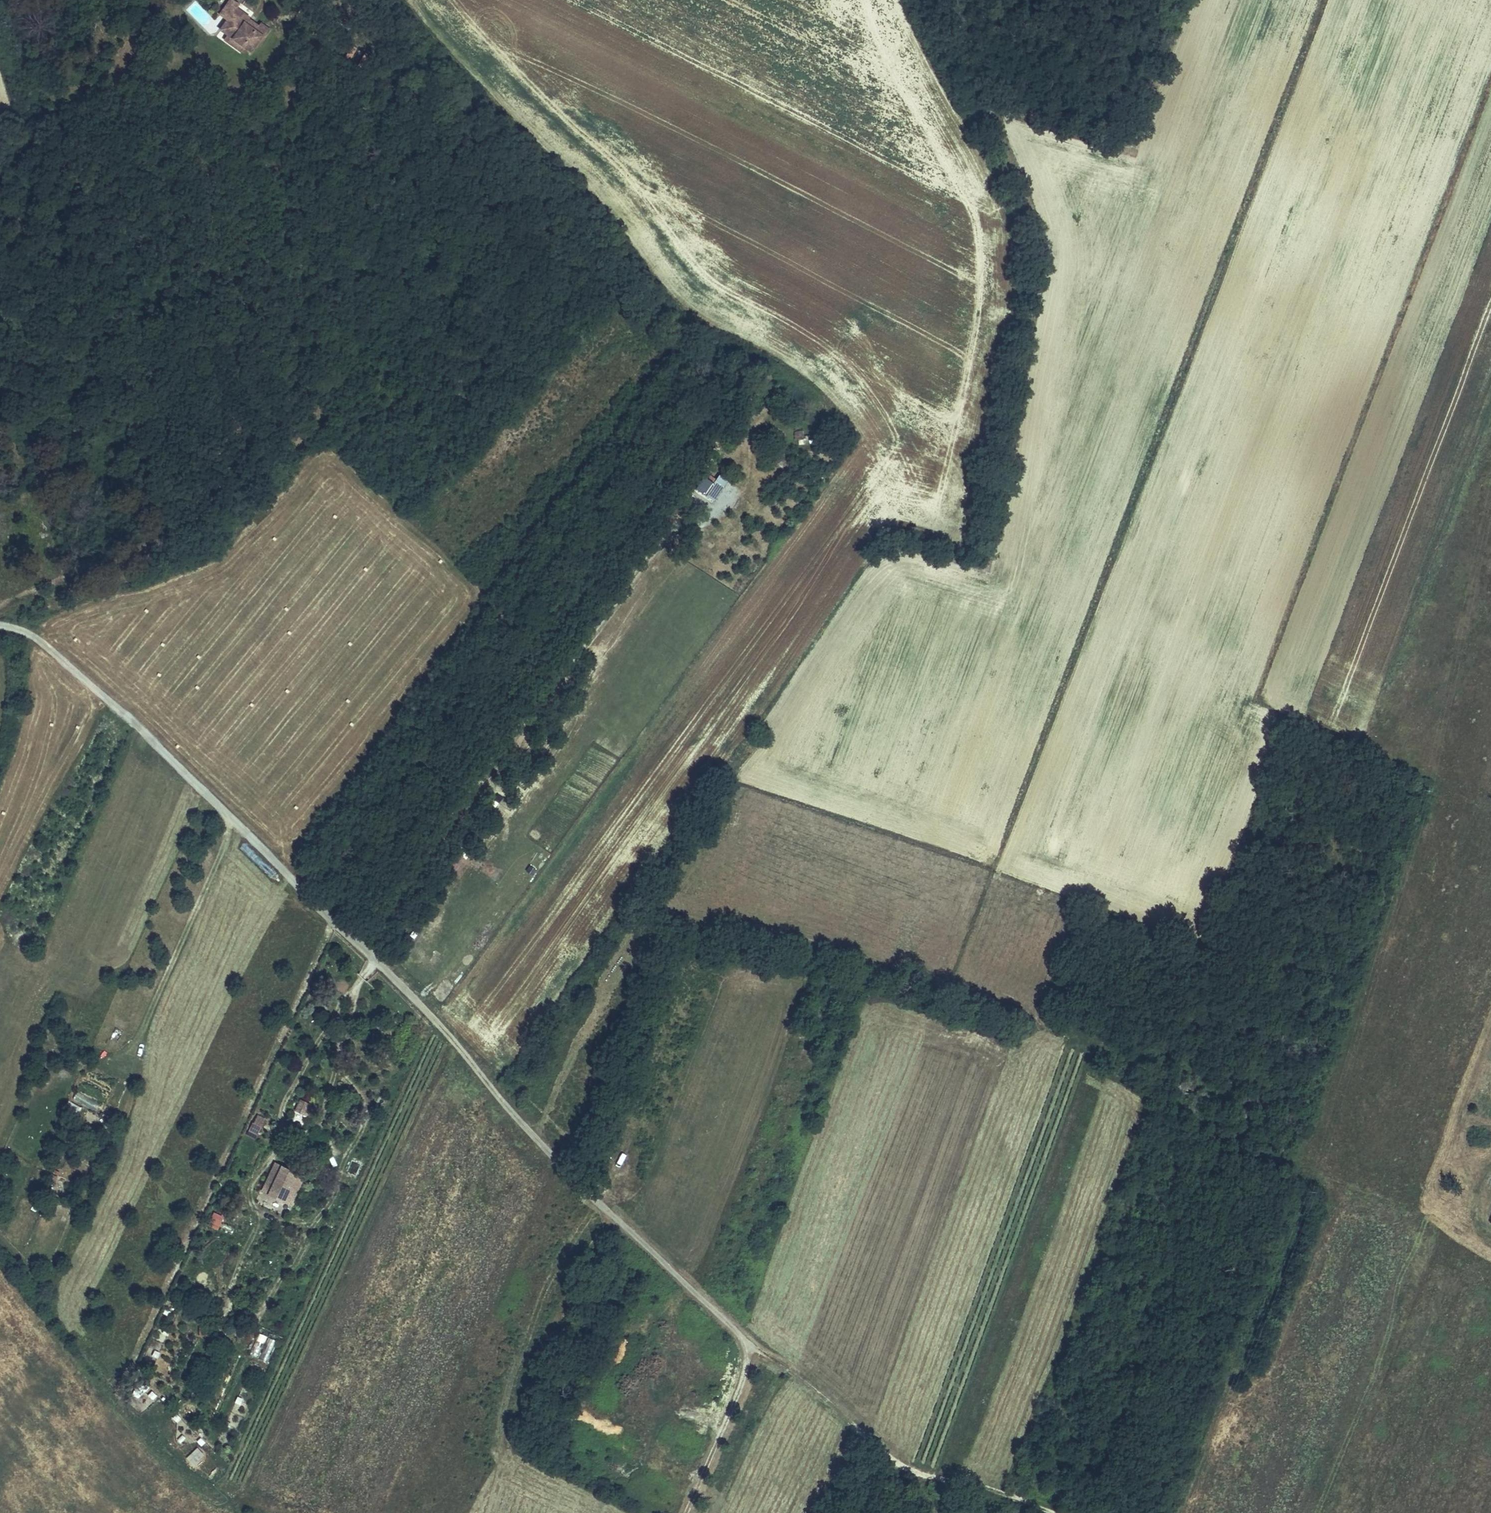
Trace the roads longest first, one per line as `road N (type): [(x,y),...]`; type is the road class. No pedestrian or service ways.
road 1 (track): [(1053,1512),(911,1474),(811,1382),(749,1347)]

